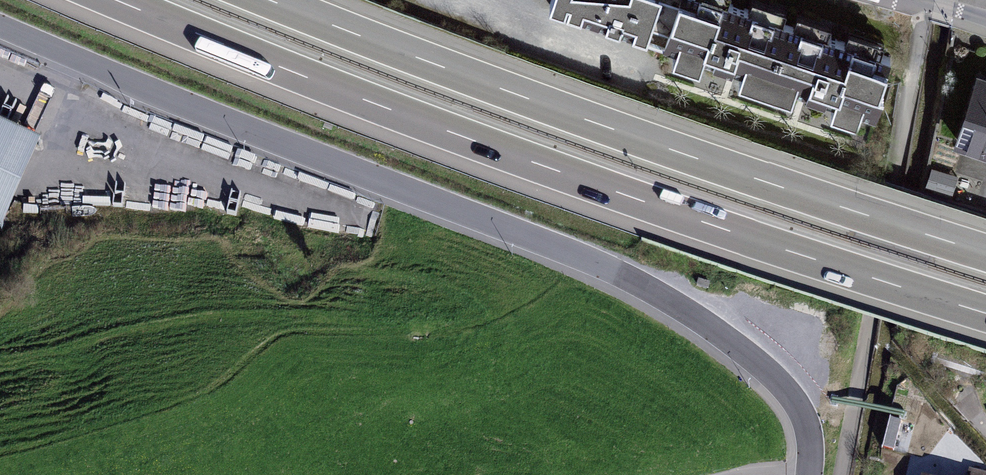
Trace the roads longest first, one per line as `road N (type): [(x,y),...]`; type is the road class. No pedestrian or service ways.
road 1 (residential): [(0,29),(678,305),(795,403),(807,430),(808,474)]
road 2 (motorway): [(114,0),(464,138),(985,315)]
road 3 (motorway): [(985,252),(678,151),(273,0)]

